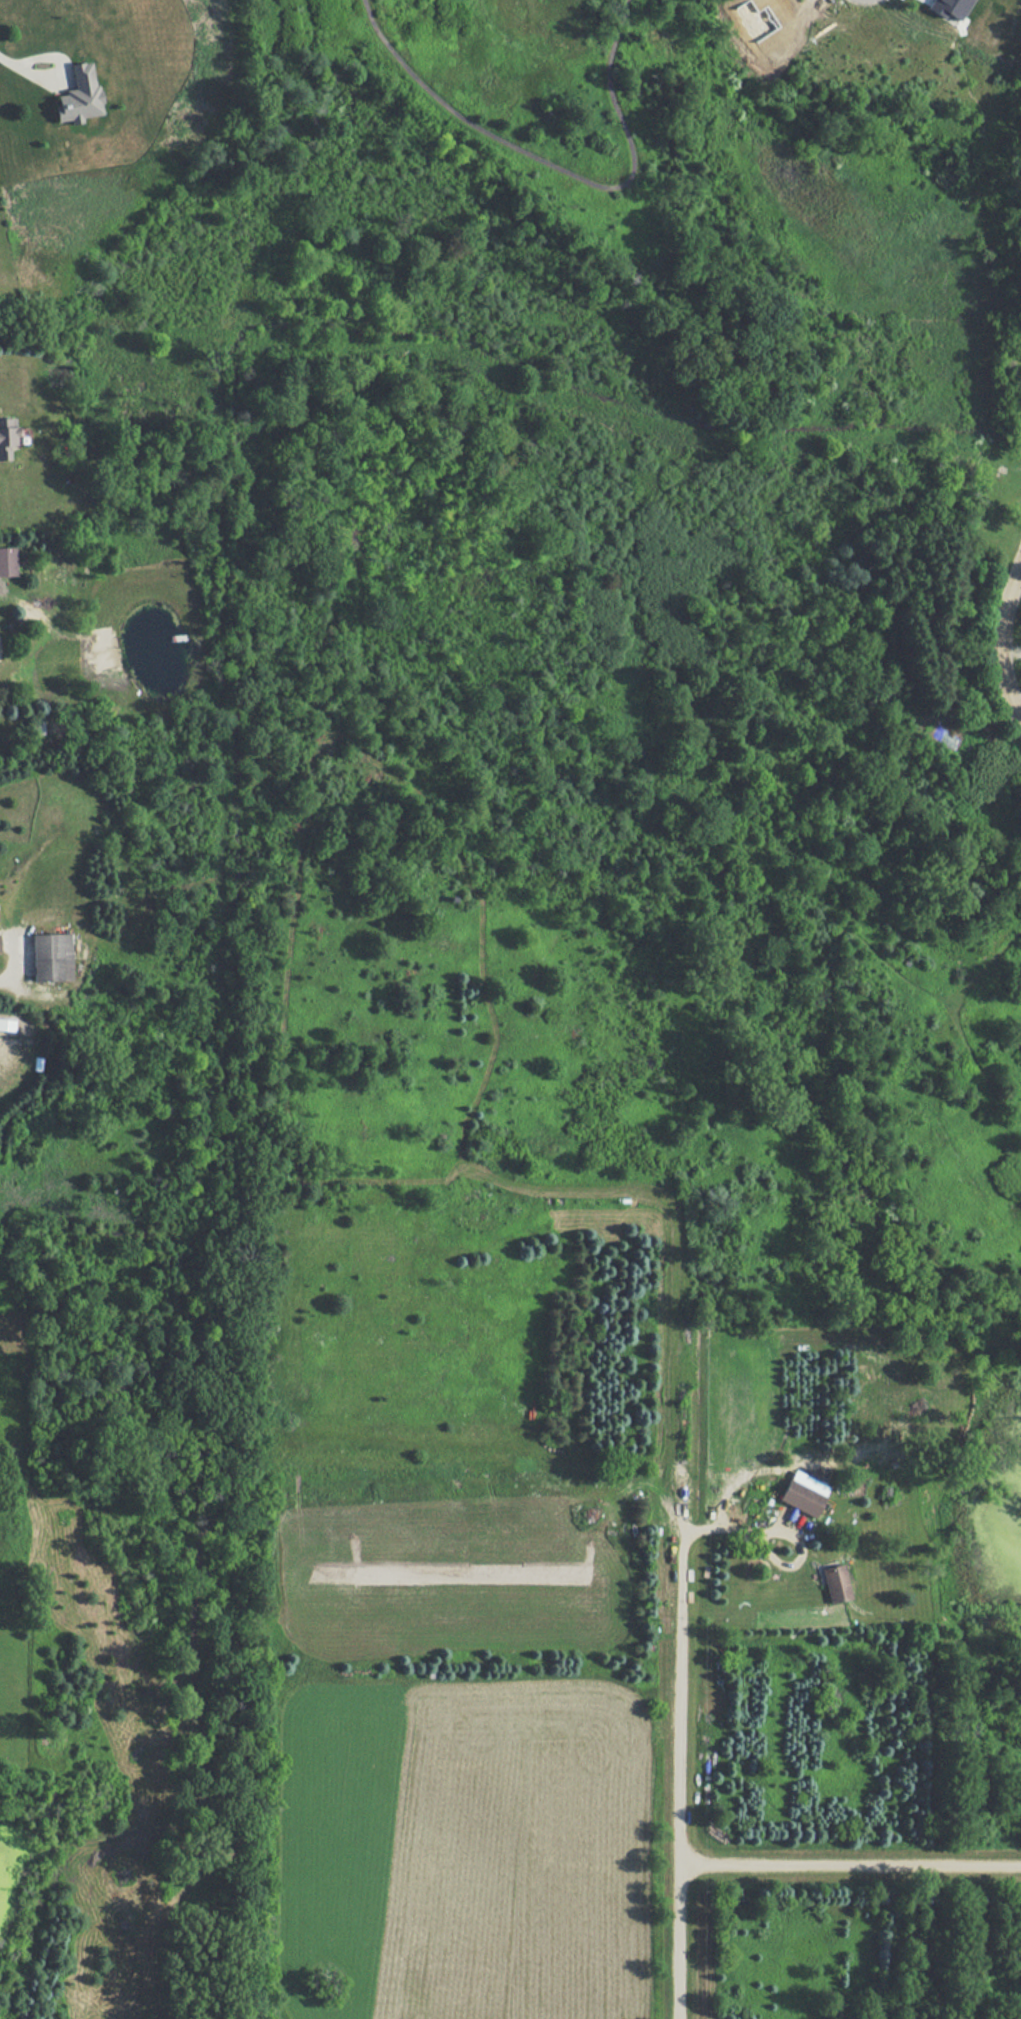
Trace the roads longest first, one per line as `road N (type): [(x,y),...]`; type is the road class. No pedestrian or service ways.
road 1 (residential): [(677,2018),(683,1540)]
road 2 (residential): [(1020,1864),(680,1867)]
road 3 (residential): [(1020,725),(998,650),(1020,553)]

